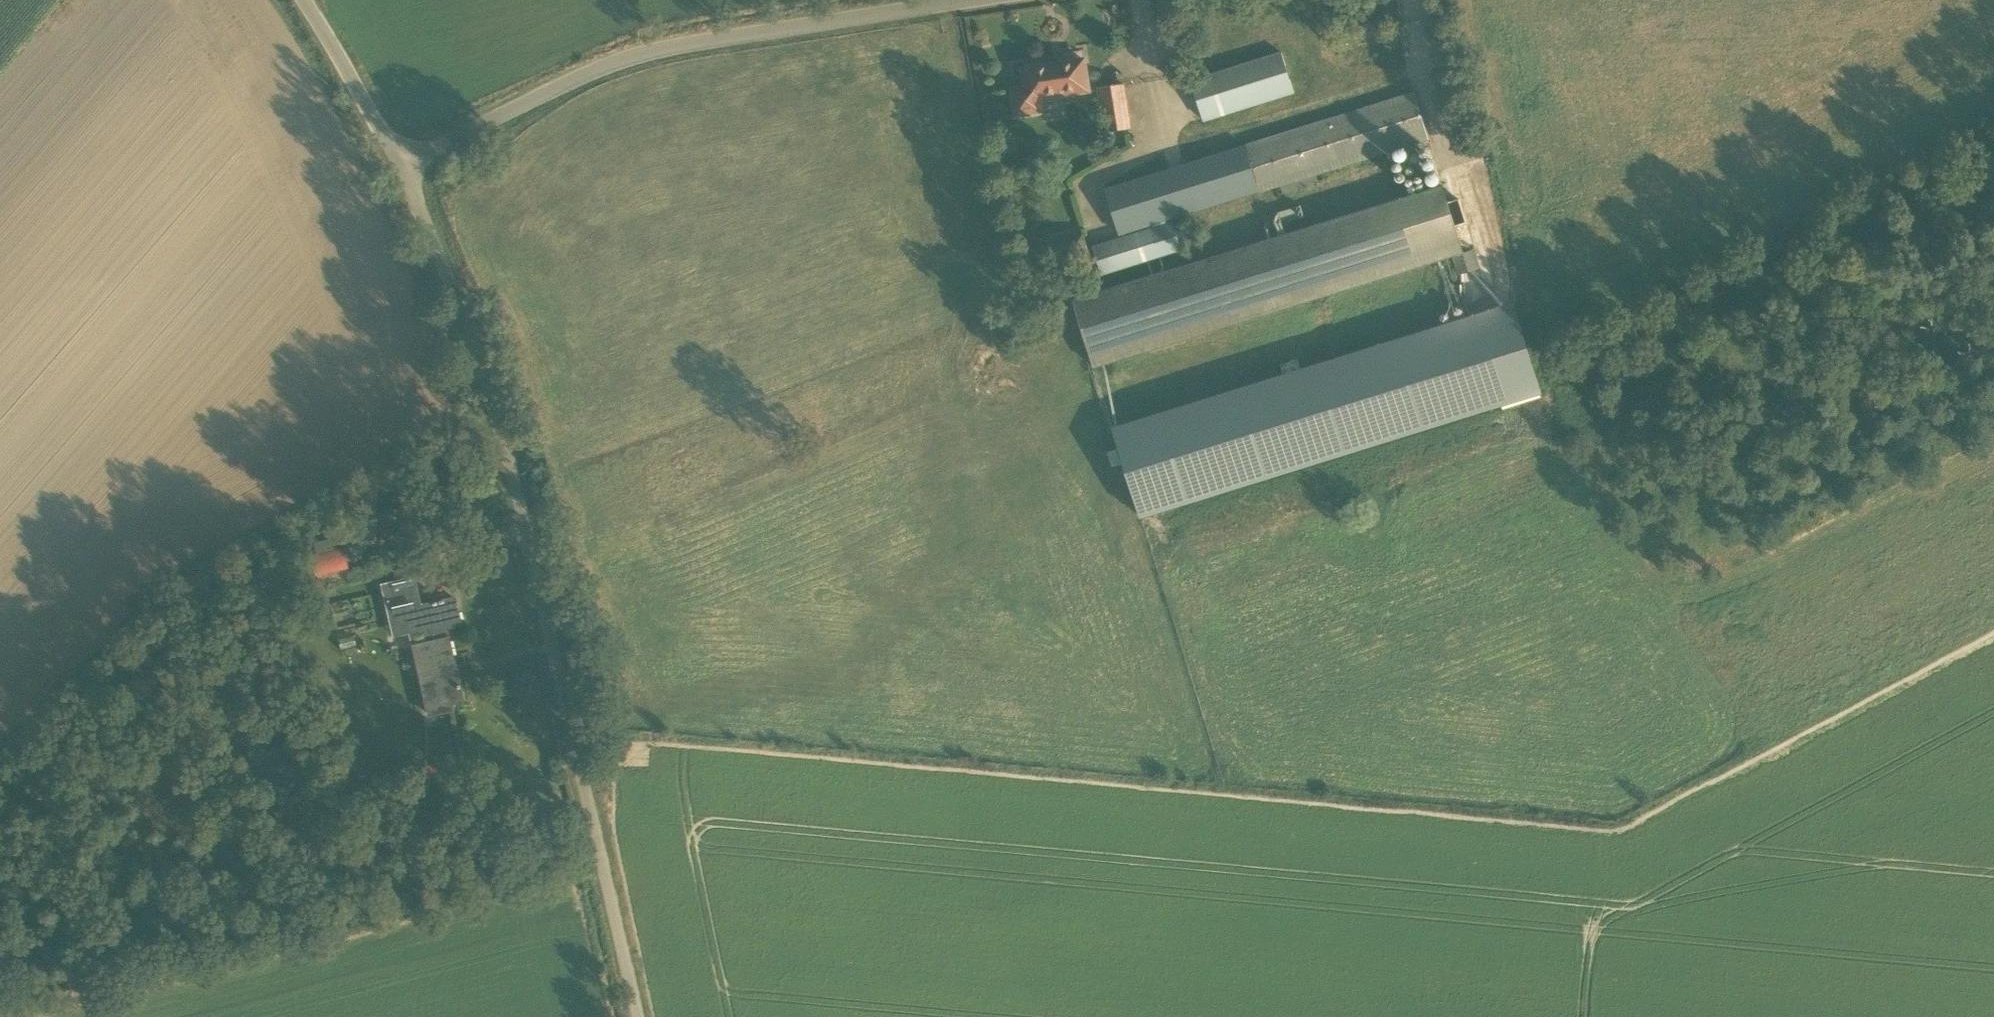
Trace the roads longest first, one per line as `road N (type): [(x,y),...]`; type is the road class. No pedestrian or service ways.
road 1 (unclassified): [(637,1016),(514,515),(403,165)]
road 2 (unclassified): [(403,165),(639,56),(979,0)]
road 3 (unclassified): [(403,165),(298,0)]

